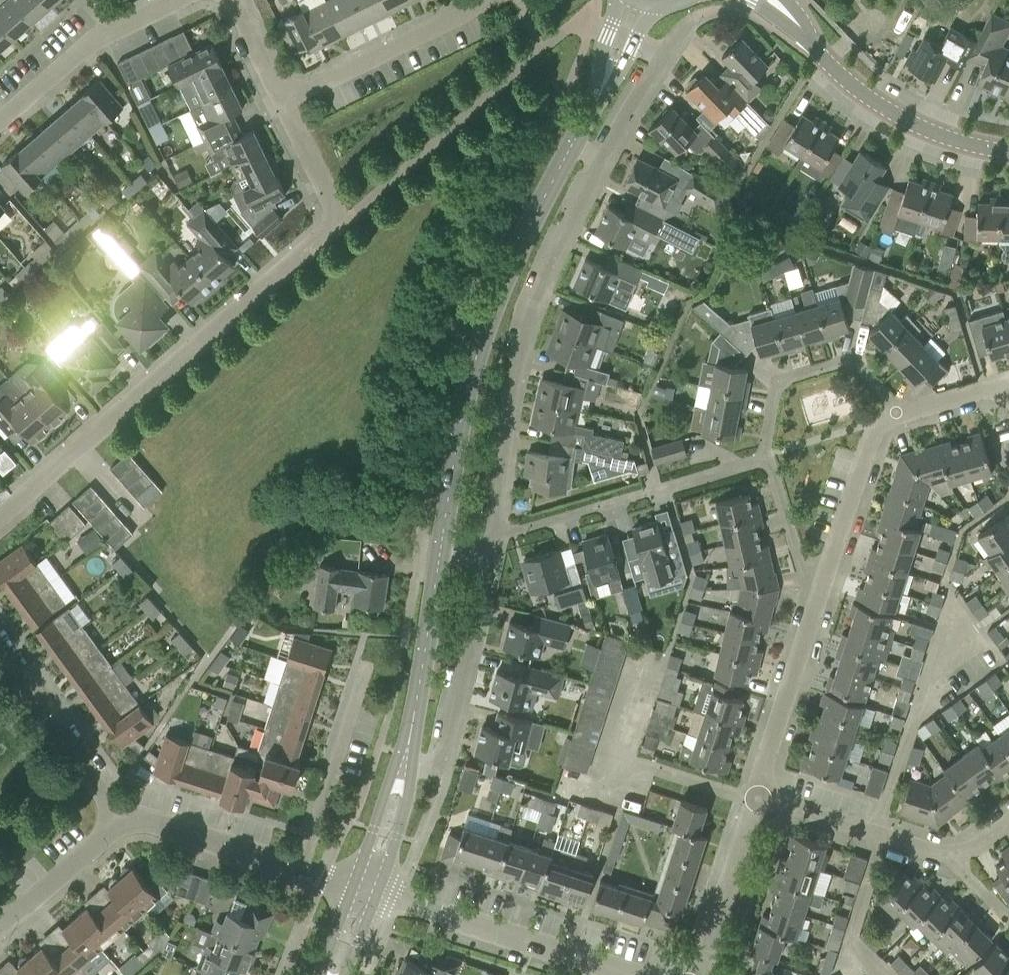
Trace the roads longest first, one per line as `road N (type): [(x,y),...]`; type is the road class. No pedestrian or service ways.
road 1 (residential): [(0,516),(335,223),(281,99)]
road 2 (secondary): [(438,551),(459,410),(481,330),(570,147)]
road 3 (residential): [(493,529),(518,336),(598,162)]
road 4 (residential): [(493,529),(516,531),(765,455)]
road 5 (tertiary): [(1008,153),(913,126),(871,104),(786,16)]
road 6 (residential): [(632,974),(376,893)]
road 7 (residential): [(412,762),(438,762),(444,751),(488,556)]
road 8 (residential): [(765,455),(777,381),(824,366),(851,362),(886,394),(896,417)]
road 9 (residential): [(281,99),(482,0)]
road 10 (residential): [(751,798),(822,589)]
road 11 (residential): [(0,120),(93,38),(175,0)]
road 12 (residential): [(130,818),(103,796),(0,649)]
road 13 (residential): [(751,798),(904,842),(951,865)]
road 14 (residential): [(300,870),(366,670)]
road 15 (residential): [(822,589),(878,425),(896,417)]
road 16 (residential): [(696,974),(751,798)]
road 17 (residential): [(300,870),(130,818)]
road 18 (residential): [(0,930),(130,818)]
road 19 (residential): [(598,162),(688,21)]
road 20 (secondary): [(414,710),(438,551)]
road 21 (residential): [(822,589),(797,557),(765,455)]
road 22 (secondary): [(376,893),(412,762)]
road 23 (secondary): [(395,758),(353,886)]

